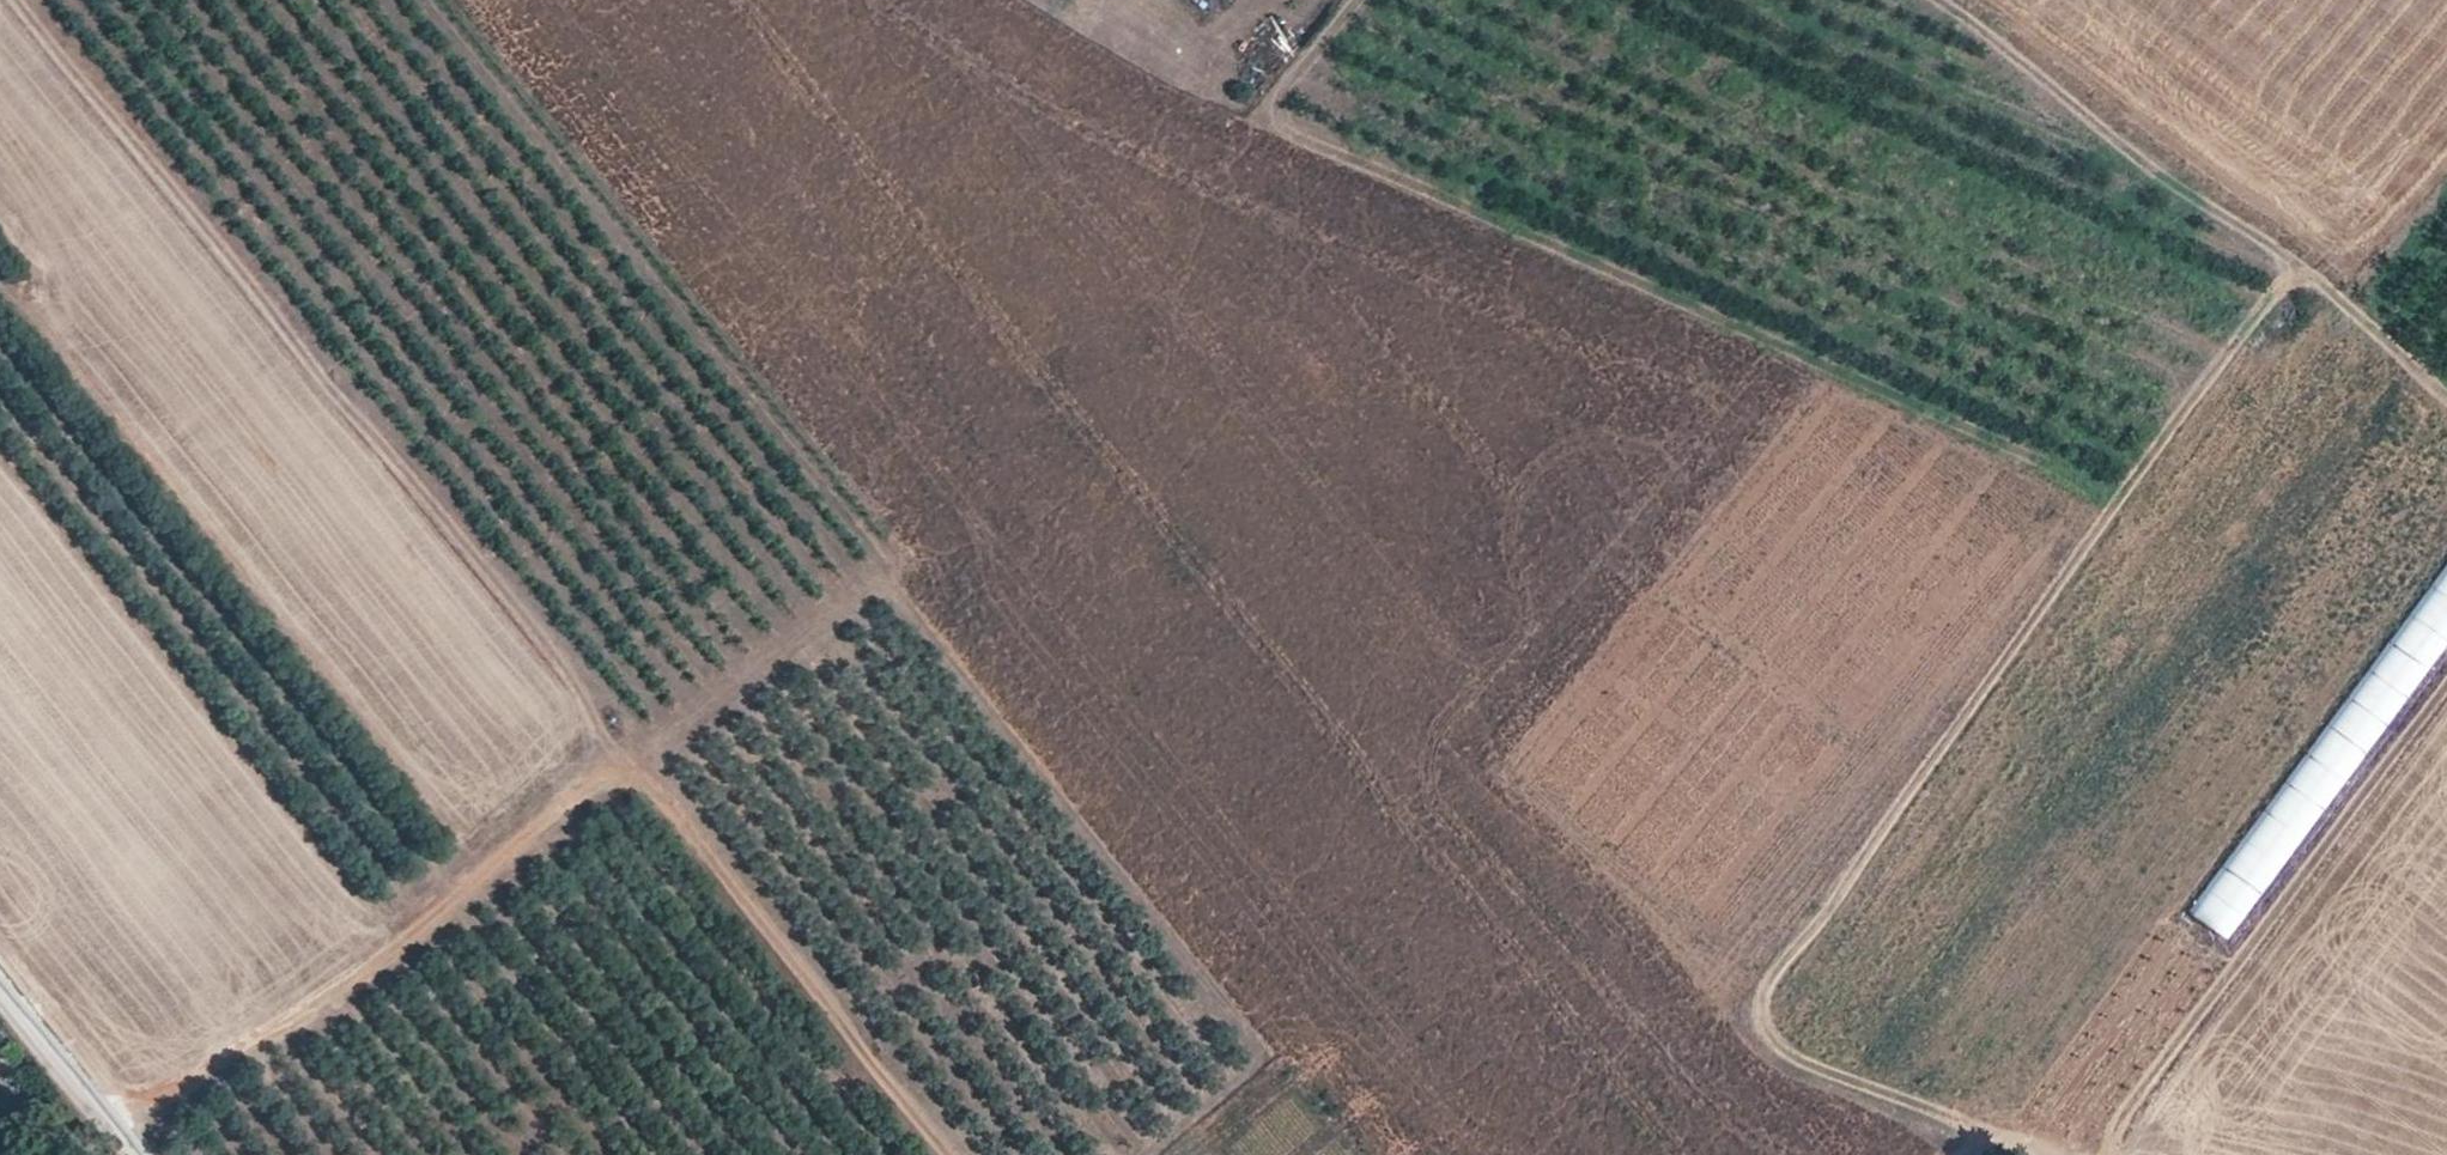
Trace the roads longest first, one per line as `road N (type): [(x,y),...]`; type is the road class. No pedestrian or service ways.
road 1 (track): [(113,1127),(389,951),(584,785),(888,574)]
road 2 (tertiary): [(135,1154),(0,986)]

